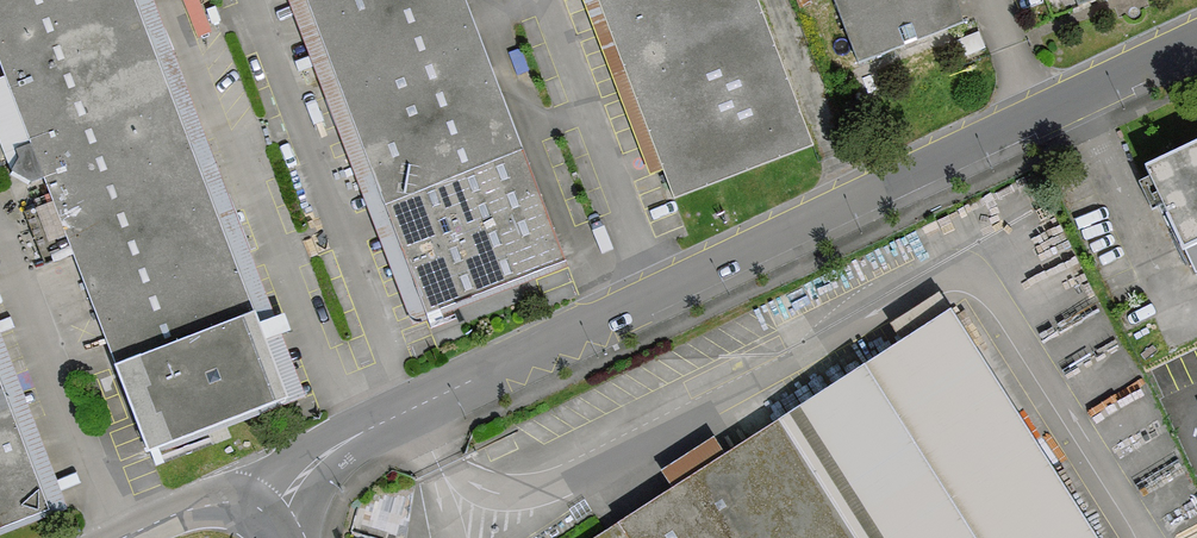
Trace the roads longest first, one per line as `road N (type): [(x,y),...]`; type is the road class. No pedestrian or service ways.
road 1 (unclassified): [(1196,41),(343,442),(265,515)]
road 2 (unclassified): [(265,515),(227,502),(126,537)]

